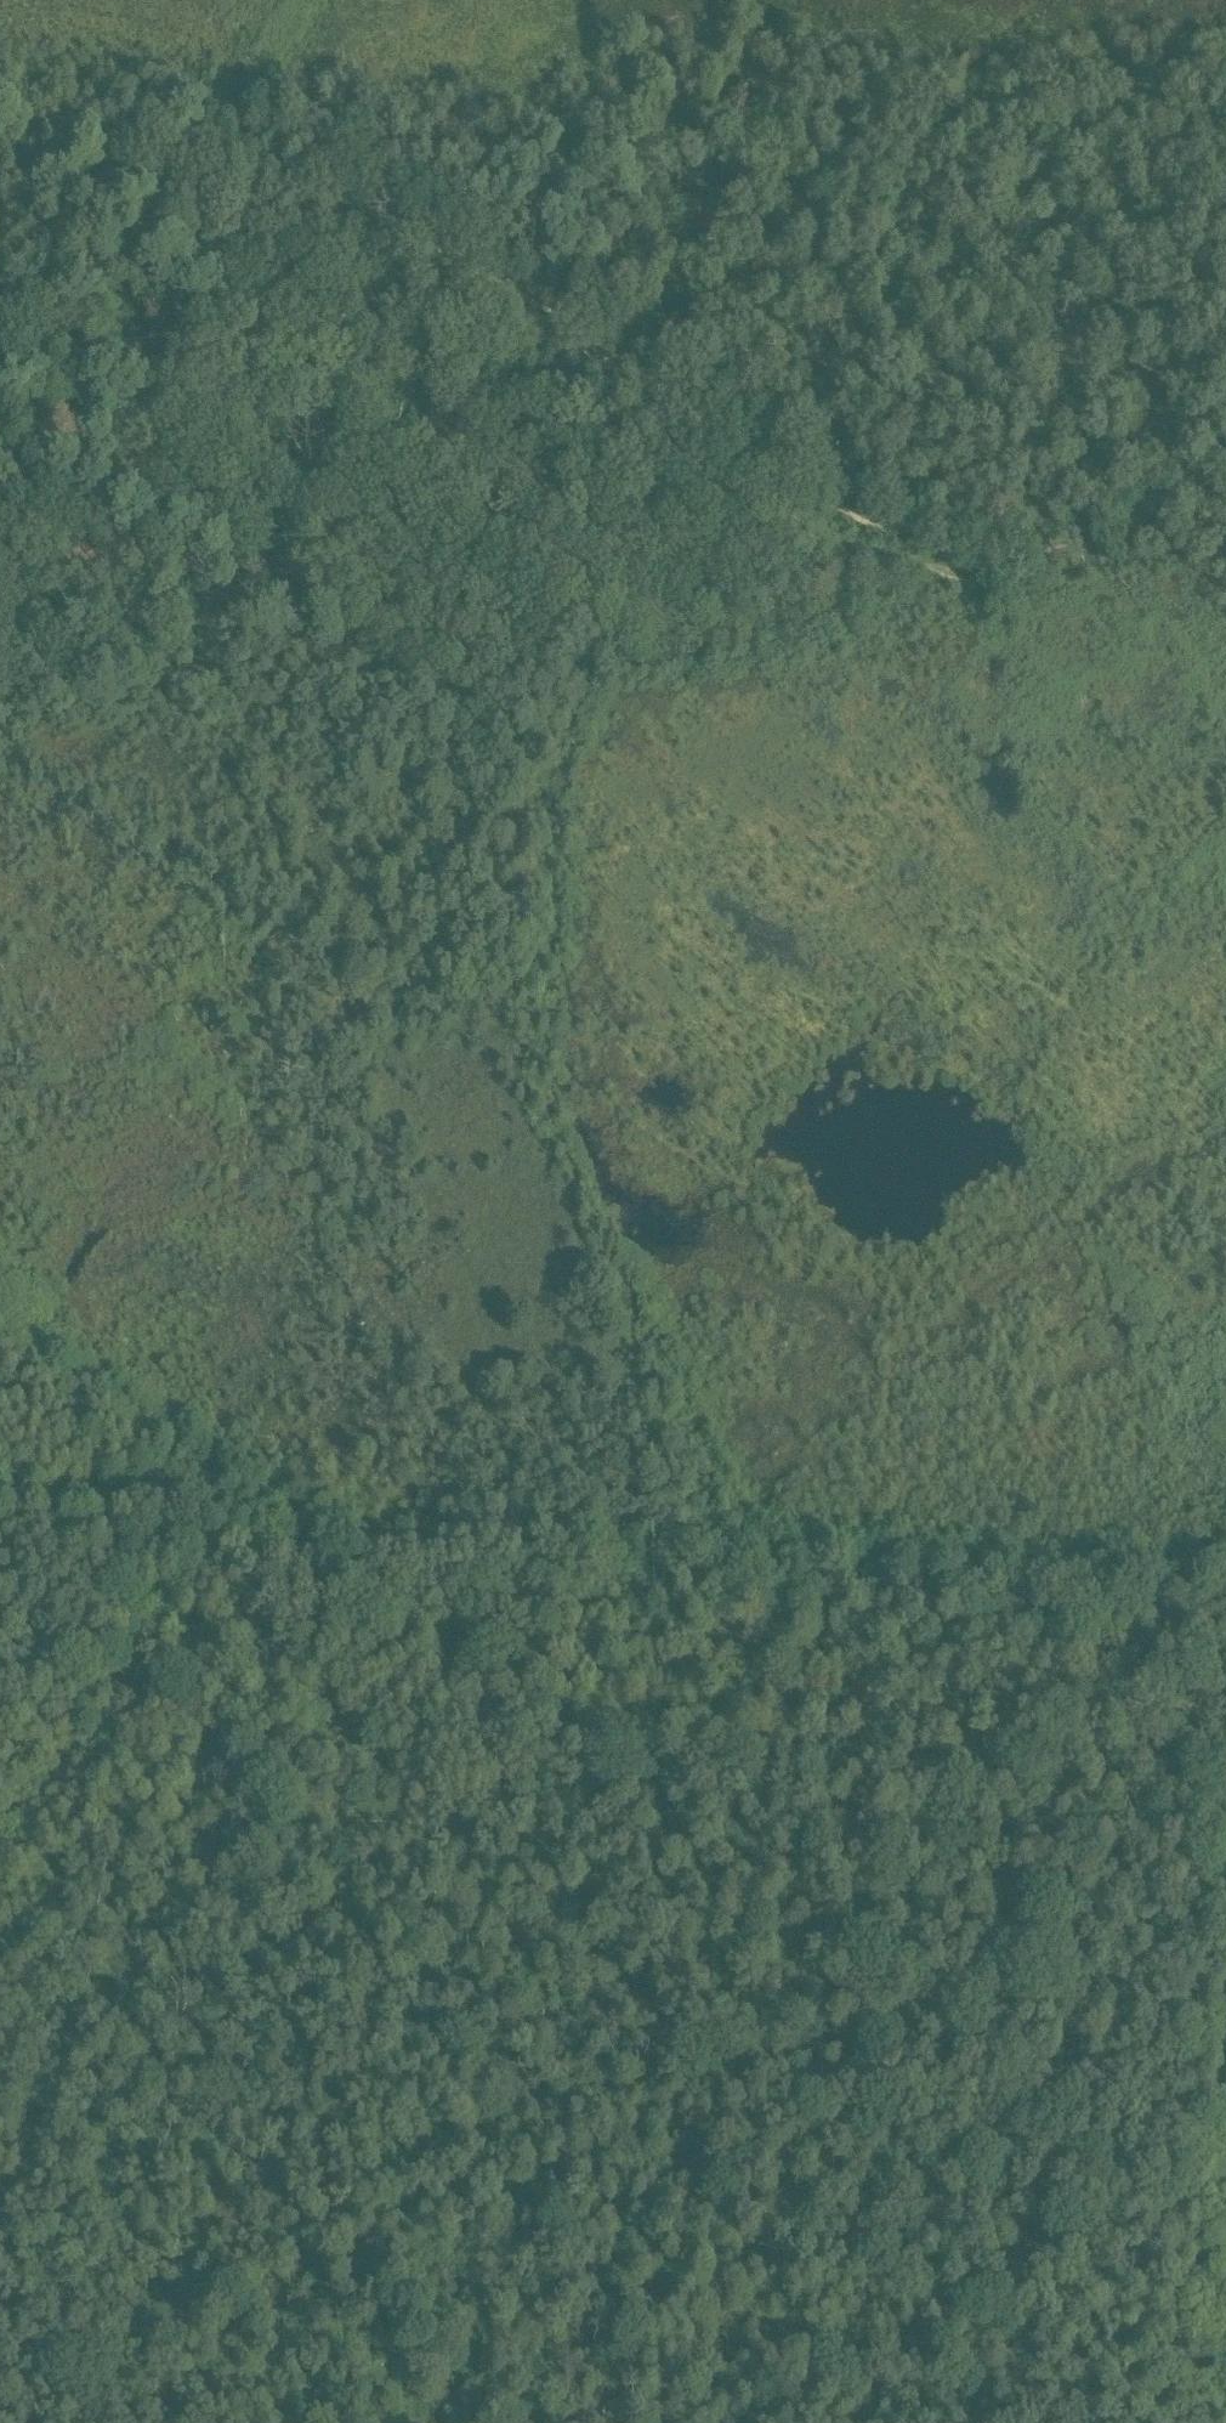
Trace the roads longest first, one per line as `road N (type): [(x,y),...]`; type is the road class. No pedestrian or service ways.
road 1 (track): [(0,386),(36,356),(133,341),(196,319),(305,321),(448,296),(525,314),(841,549),(961,575),(1062,551),(1192,502)]

